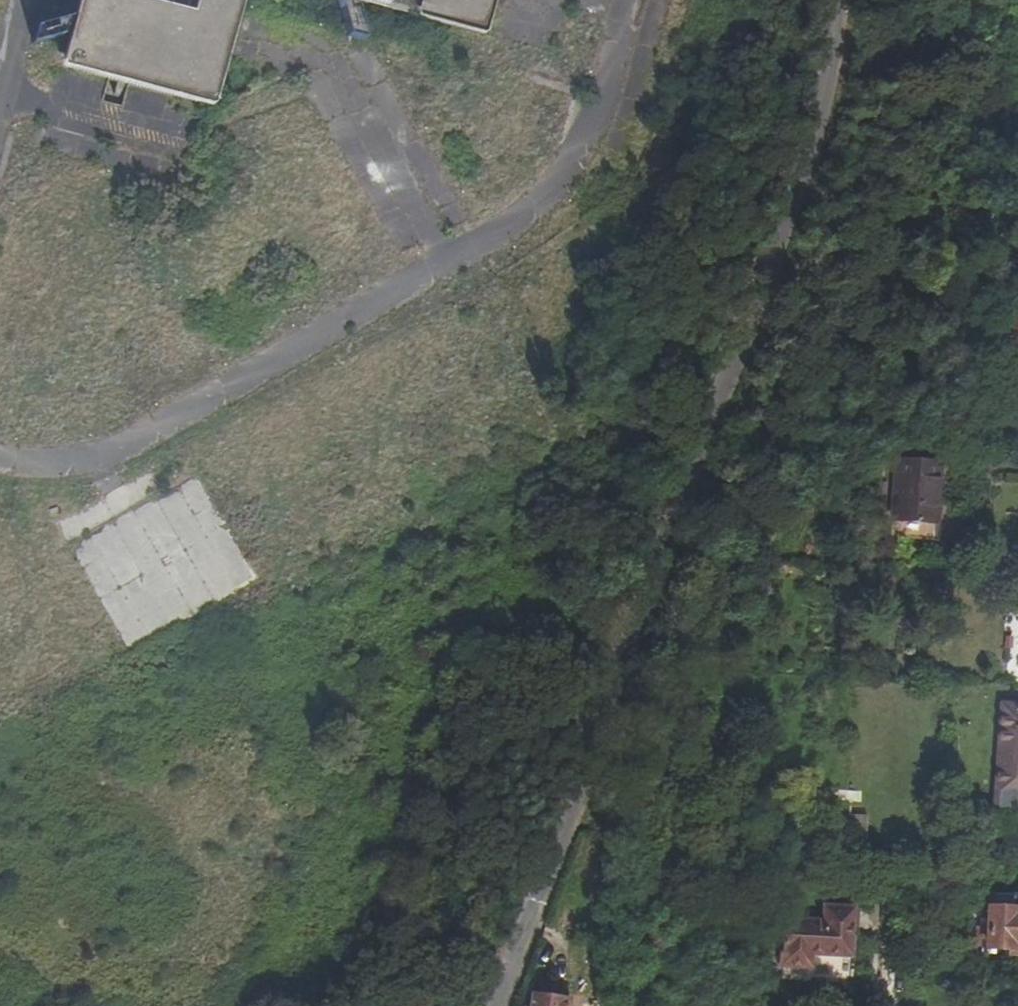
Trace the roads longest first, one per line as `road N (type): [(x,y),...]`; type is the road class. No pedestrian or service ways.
road 1 (residential): [(840,0),(820,119),(490,1005)]

